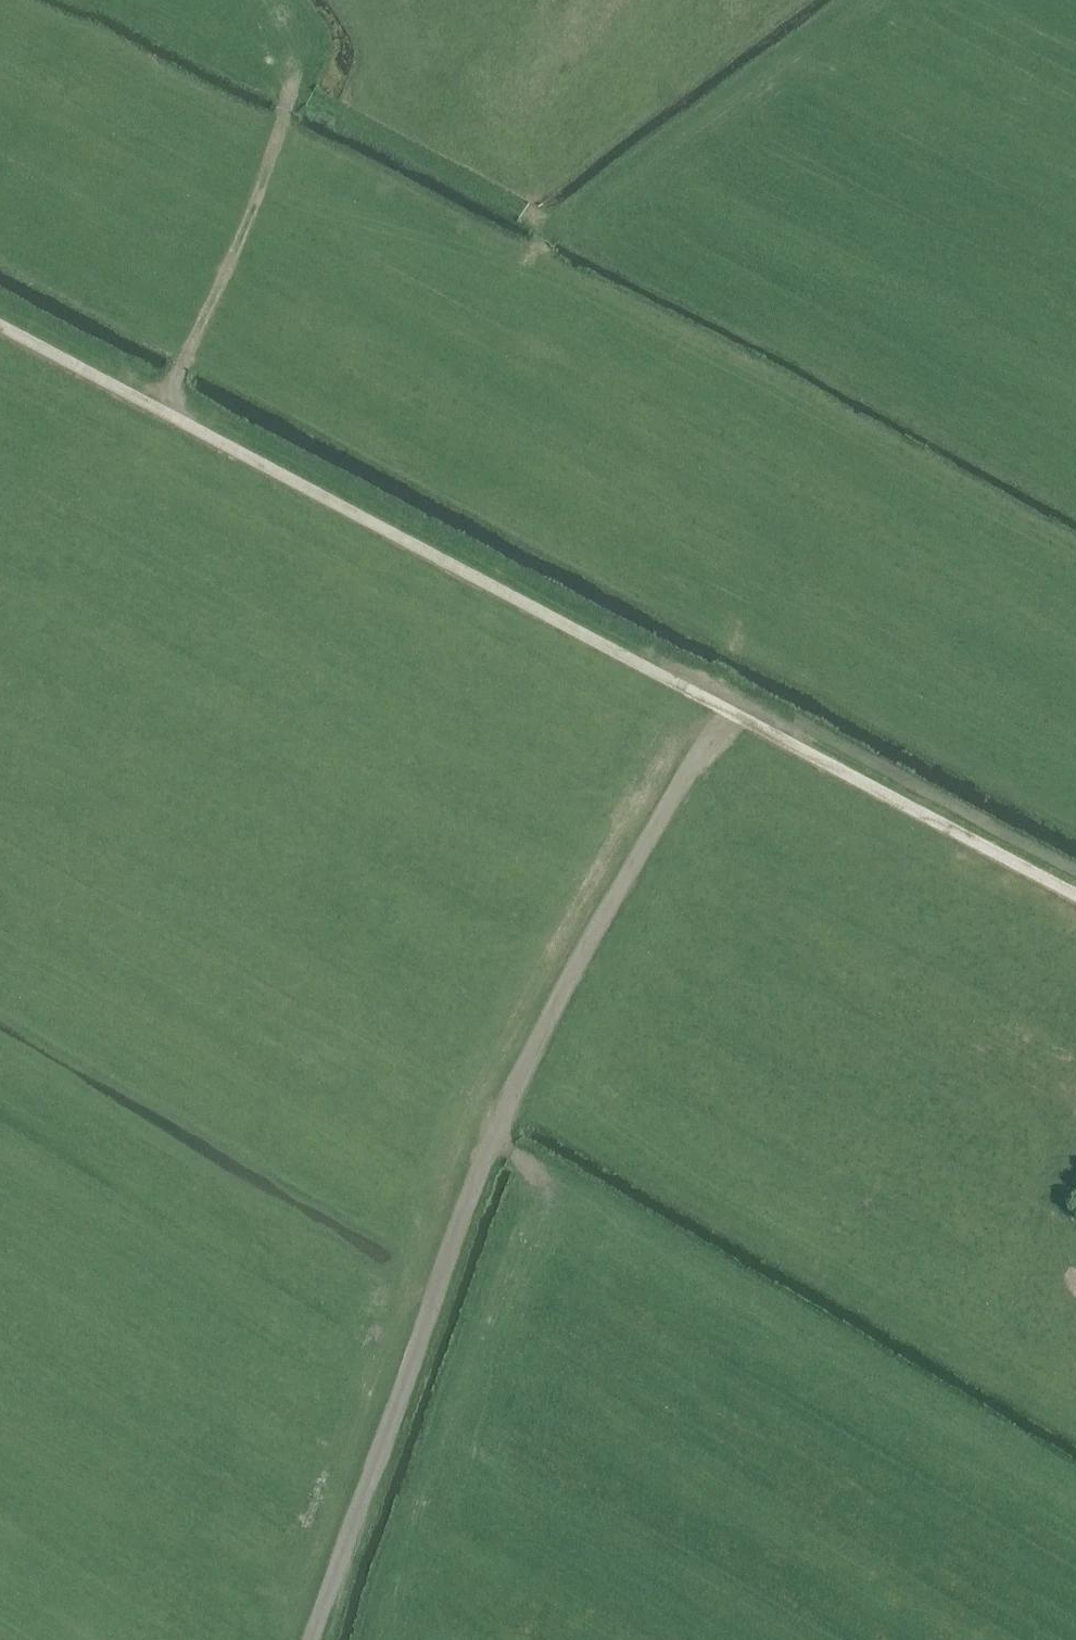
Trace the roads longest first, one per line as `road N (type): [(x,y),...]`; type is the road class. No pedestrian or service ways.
road 1 (track): [(0,327),(1075,893)]
road 2 (track): [(310,1639),(496,1120),(619,890),(730,713)]
road 3 (track): [(295,95),(162,414)]

